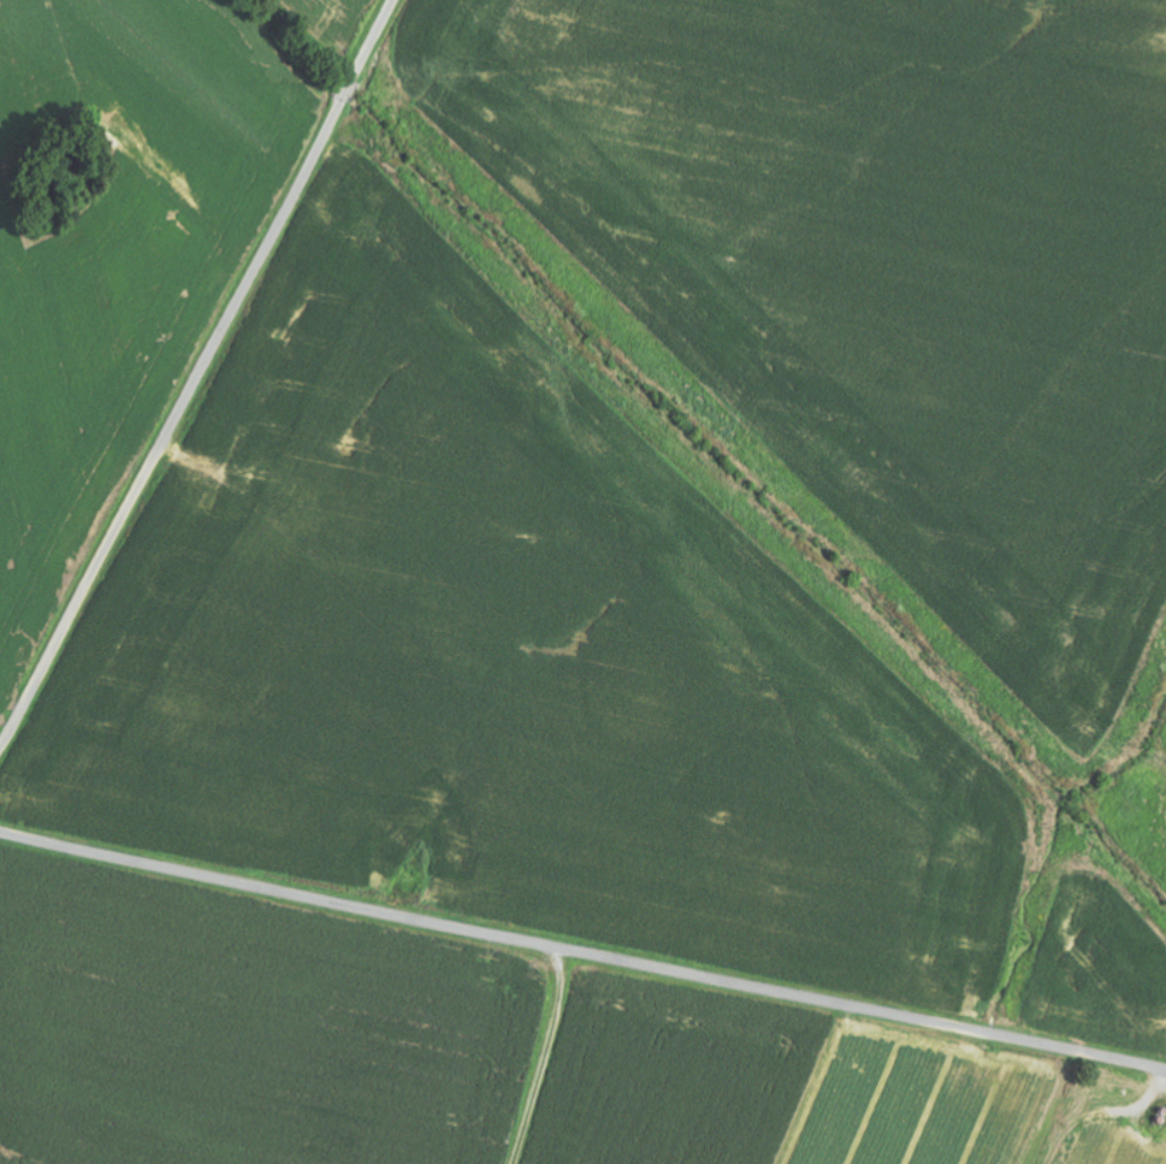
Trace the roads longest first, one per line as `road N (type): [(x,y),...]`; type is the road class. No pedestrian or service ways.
road 1 (residential): [(1165,1069),(0,831)]
road 2 (residential): [(396,0),(0,751)]

